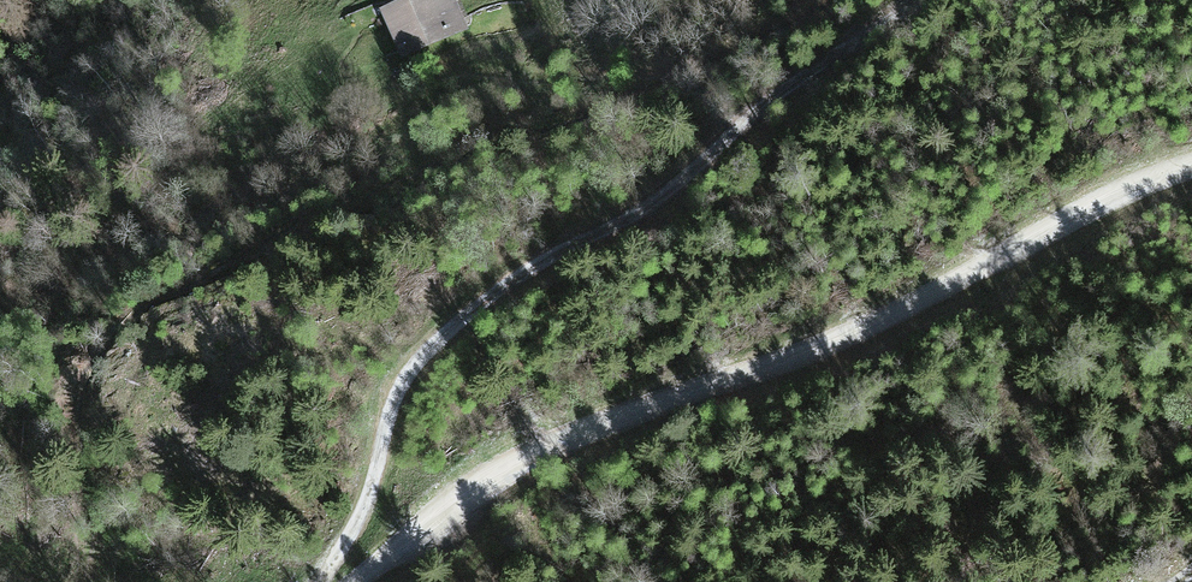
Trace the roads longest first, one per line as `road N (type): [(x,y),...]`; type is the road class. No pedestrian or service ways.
road 1 (track): [(1191,165),(1093,205),(930,303),(526,458),(361,581)]
road 2 (track): [(324,581),(362,513),(410,385),(469,321),(648,212),(907,0)]

